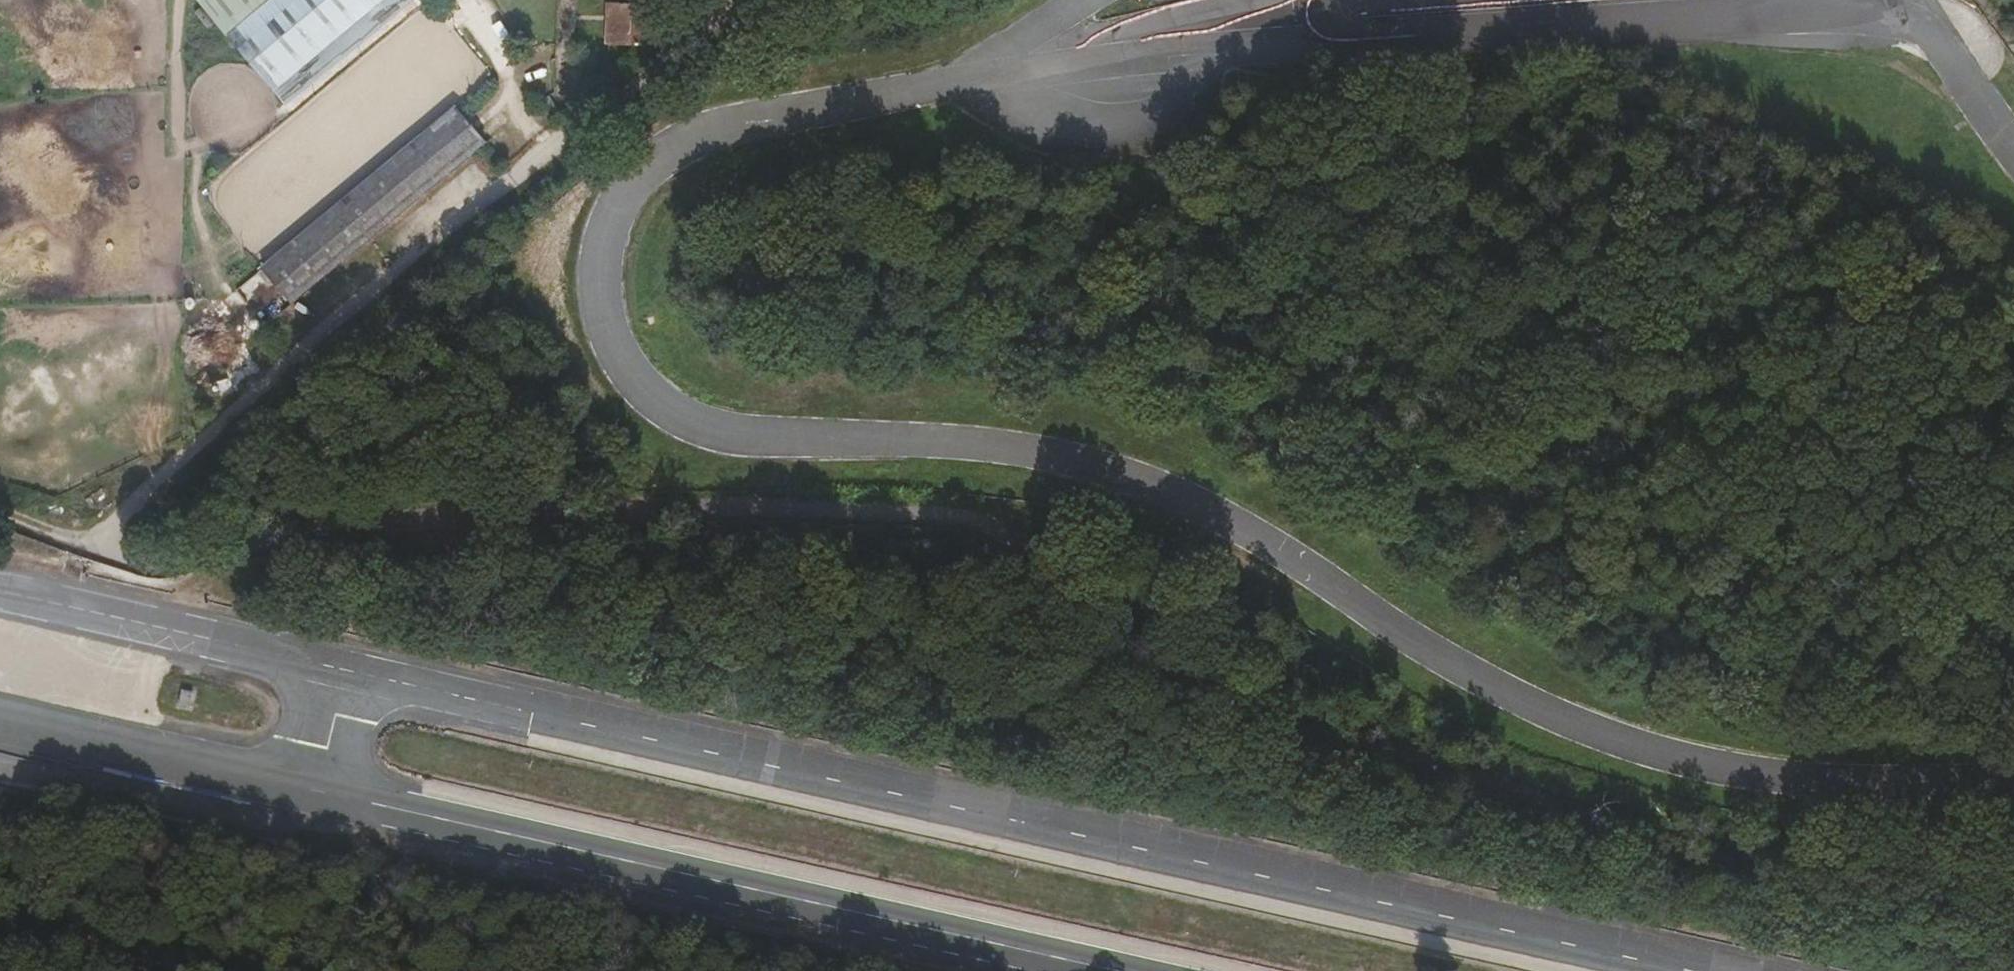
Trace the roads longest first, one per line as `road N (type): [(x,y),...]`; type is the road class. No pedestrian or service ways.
road 1 (unclassified): [(742,0),(163,469),(99,539)]

